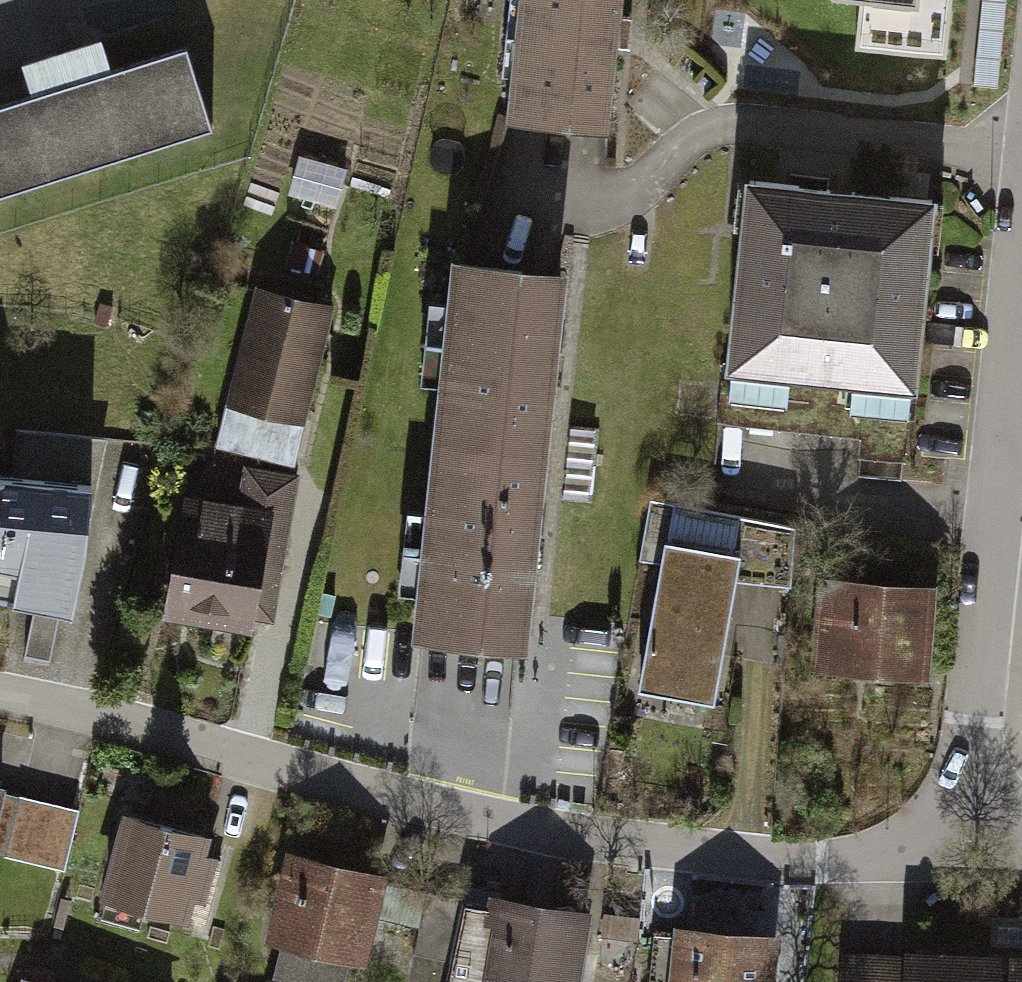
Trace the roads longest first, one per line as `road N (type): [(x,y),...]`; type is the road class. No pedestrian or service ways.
road 1 (residential): [(0,693),(460,805),(796,850),(962,858)]
road 2 (residential): [(1021,275),(962,858)]
road 3 (residential): [(1021,149),(716,120),(610,194),(502,188)]

